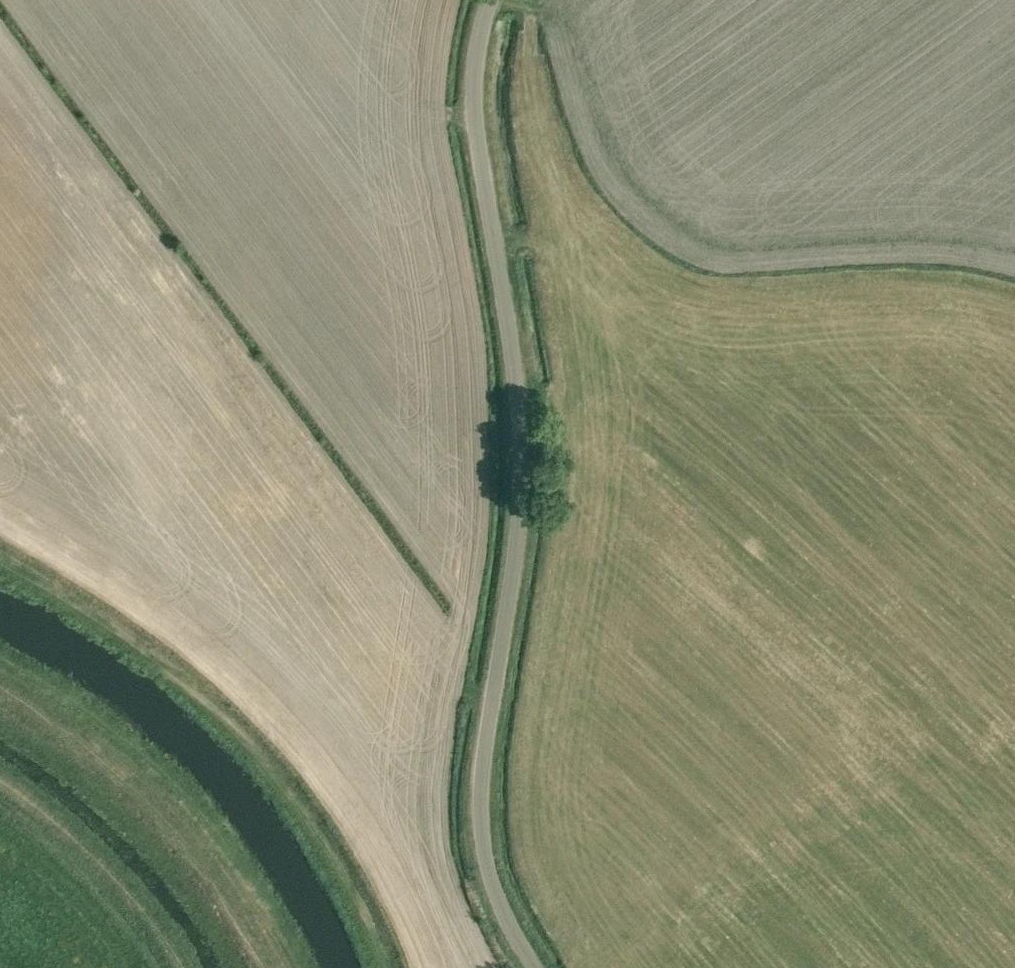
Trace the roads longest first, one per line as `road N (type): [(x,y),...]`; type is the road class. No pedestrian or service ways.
road 1 (unclassified): [(532,967),(487,886),(480,824),(482,762),(517,537),(519,459),(475,124),(476,68),(493,0)]
road 2 (track): [(0,554),(165,661),(246,735),(316,820),(391,967)]

